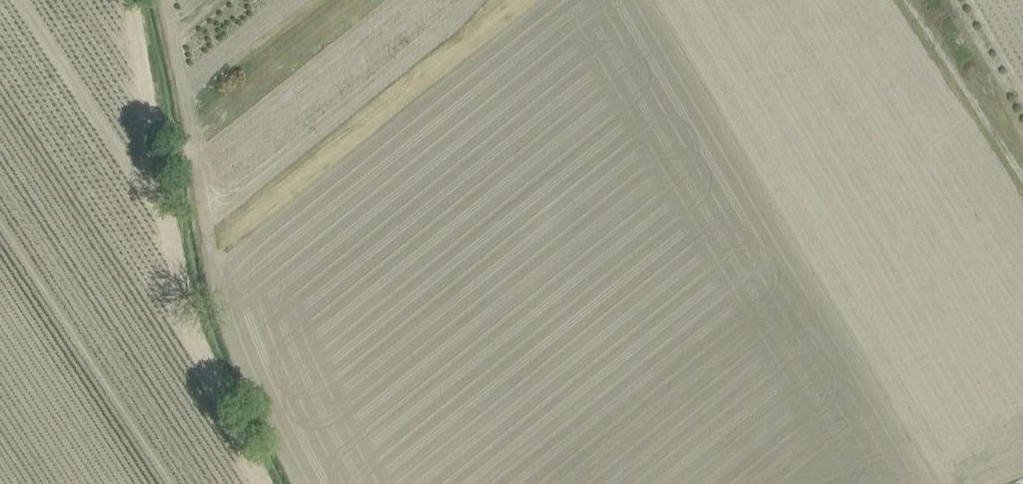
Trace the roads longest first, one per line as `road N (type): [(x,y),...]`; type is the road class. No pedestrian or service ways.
road 1 (track): [(261,483),(193,326),(132,0)]

